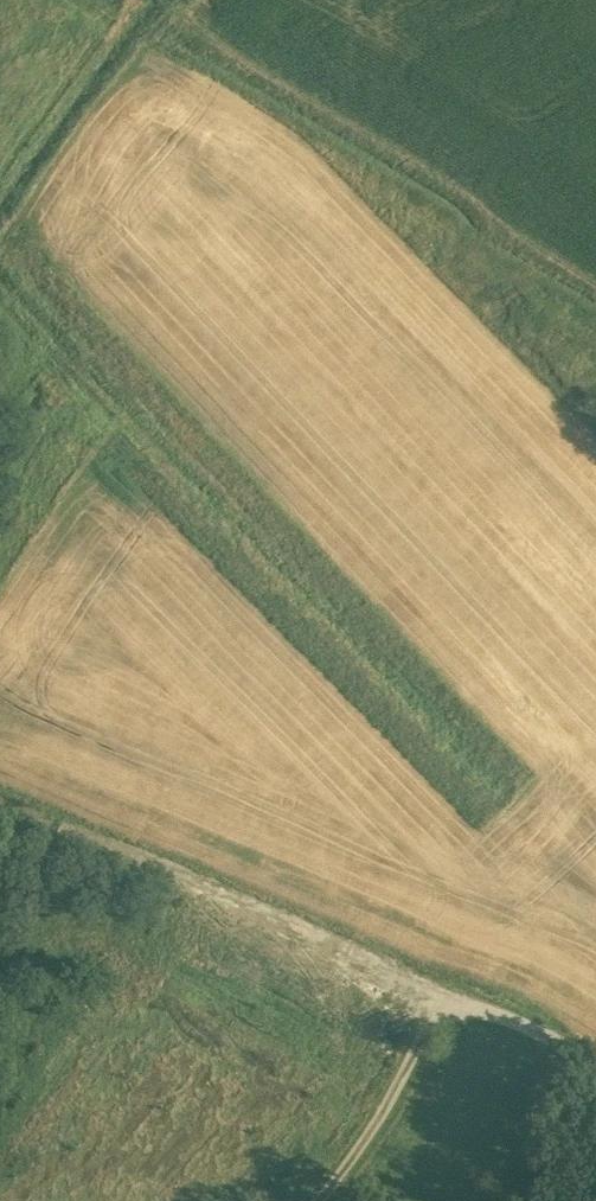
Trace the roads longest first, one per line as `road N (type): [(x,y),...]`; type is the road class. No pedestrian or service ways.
road 1 (track): [(0,814),(515,1017),(595,1062)]
road 2 (track): [(444,991),(341,1175),(318,1200)]

